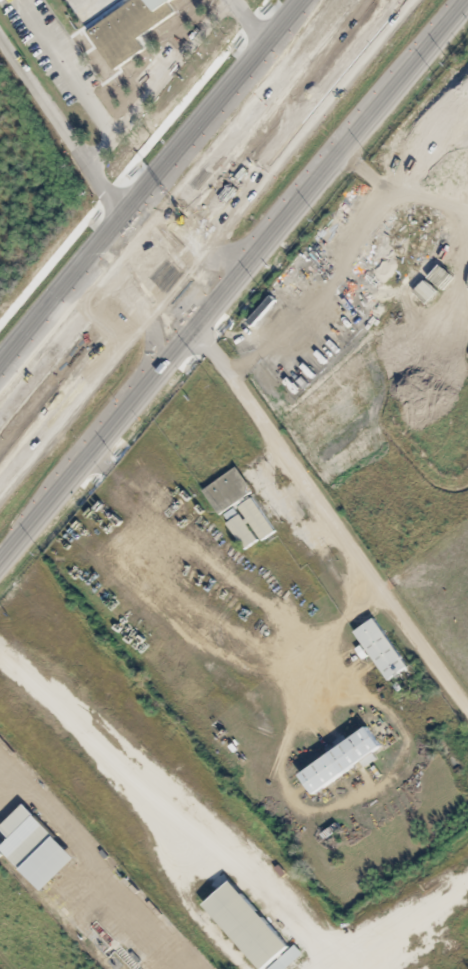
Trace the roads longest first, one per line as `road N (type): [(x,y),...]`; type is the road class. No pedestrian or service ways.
road 1 (tertiary): [(0,571),(467,5)]
road 2 (tertiary): [(305,0),(0,367)]
road 3 (motorway): [(212,212),(394,0)]
road 4 (motorway): [(350,0),(192,194)]
road 5 (tertiary): [(66,288),(85,273),(109,271),(152,311),(163,344),(154,384)]
road 6 (tertiary): [(283,230),(244,255),(204,251),(155,207),(154,182)]
road 7 (motorway): [(0,470),(111,334)]
road 8 (motorway): [(192,194),(90,320)]
road 9 (motorway): [(111,334),(212,212)]
road 10 (motorway): [(90,320),(0,429)]

